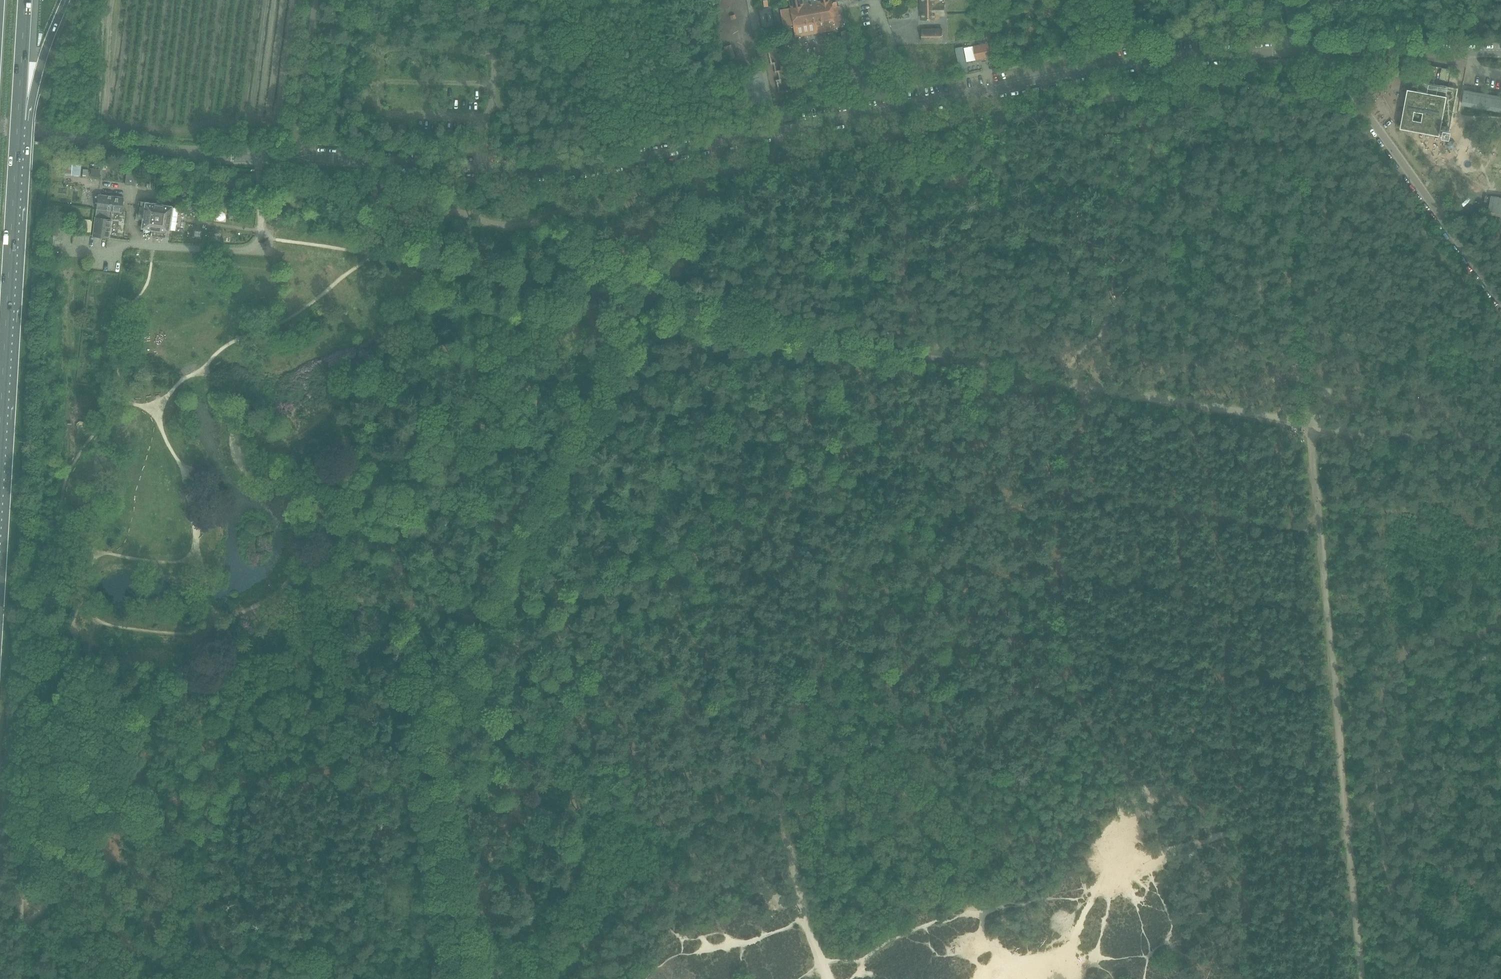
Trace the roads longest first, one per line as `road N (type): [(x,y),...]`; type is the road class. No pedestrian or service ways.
road 1 (unclassified): [(289,156),(576,169),(1142,59),(1296,52)]
road 2 (unclassified): [(1500,304),(1321,53)]
road 3 (motorway): [(0,420),(18,120)]
road 4 (unclassified): [(35,131),(166,152),(289,156)]
road 5 (tertiary): [(1500,54),(1321,53)]
road 6 (unclassified): [(289,156),(312,0)]
road 7 (motorway): [(18,120),(65,0)]

